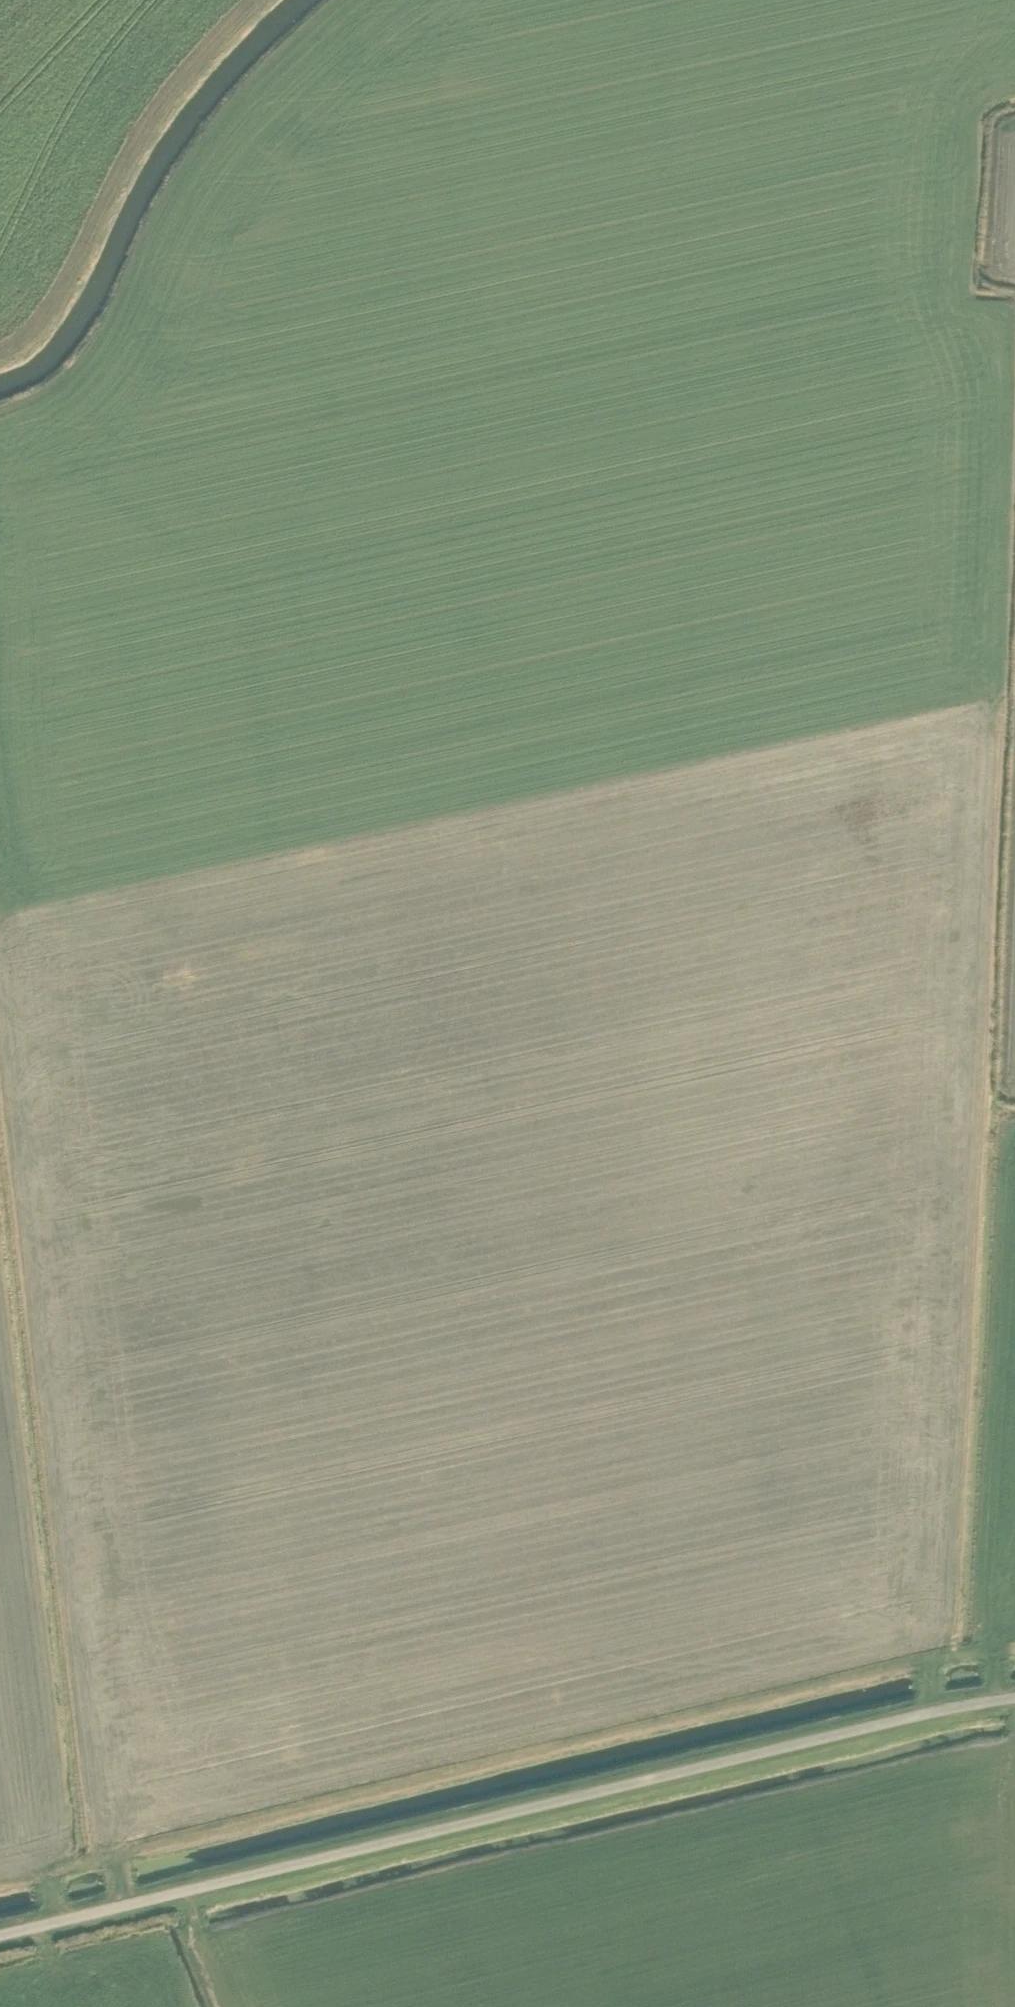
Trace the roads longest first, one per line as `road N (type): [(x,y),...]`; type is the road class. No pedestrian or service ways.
road 1 (unclassified): [(0,1939),(1014,1700)]

